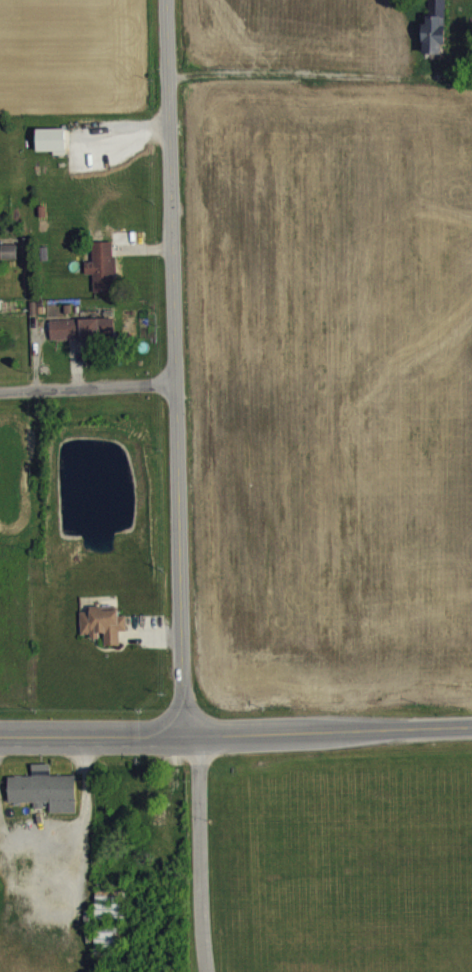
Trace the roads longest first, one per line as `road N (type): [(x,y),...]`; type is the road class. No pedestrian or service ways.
road 1 (residential): [(163,0),(184,733)]
road 2 (tertiary): [(184,733),(471,723)]
road 3 (secondary): [(0,733),(184,733)]
road 4 (residential): [(0,390),(172,381)]

